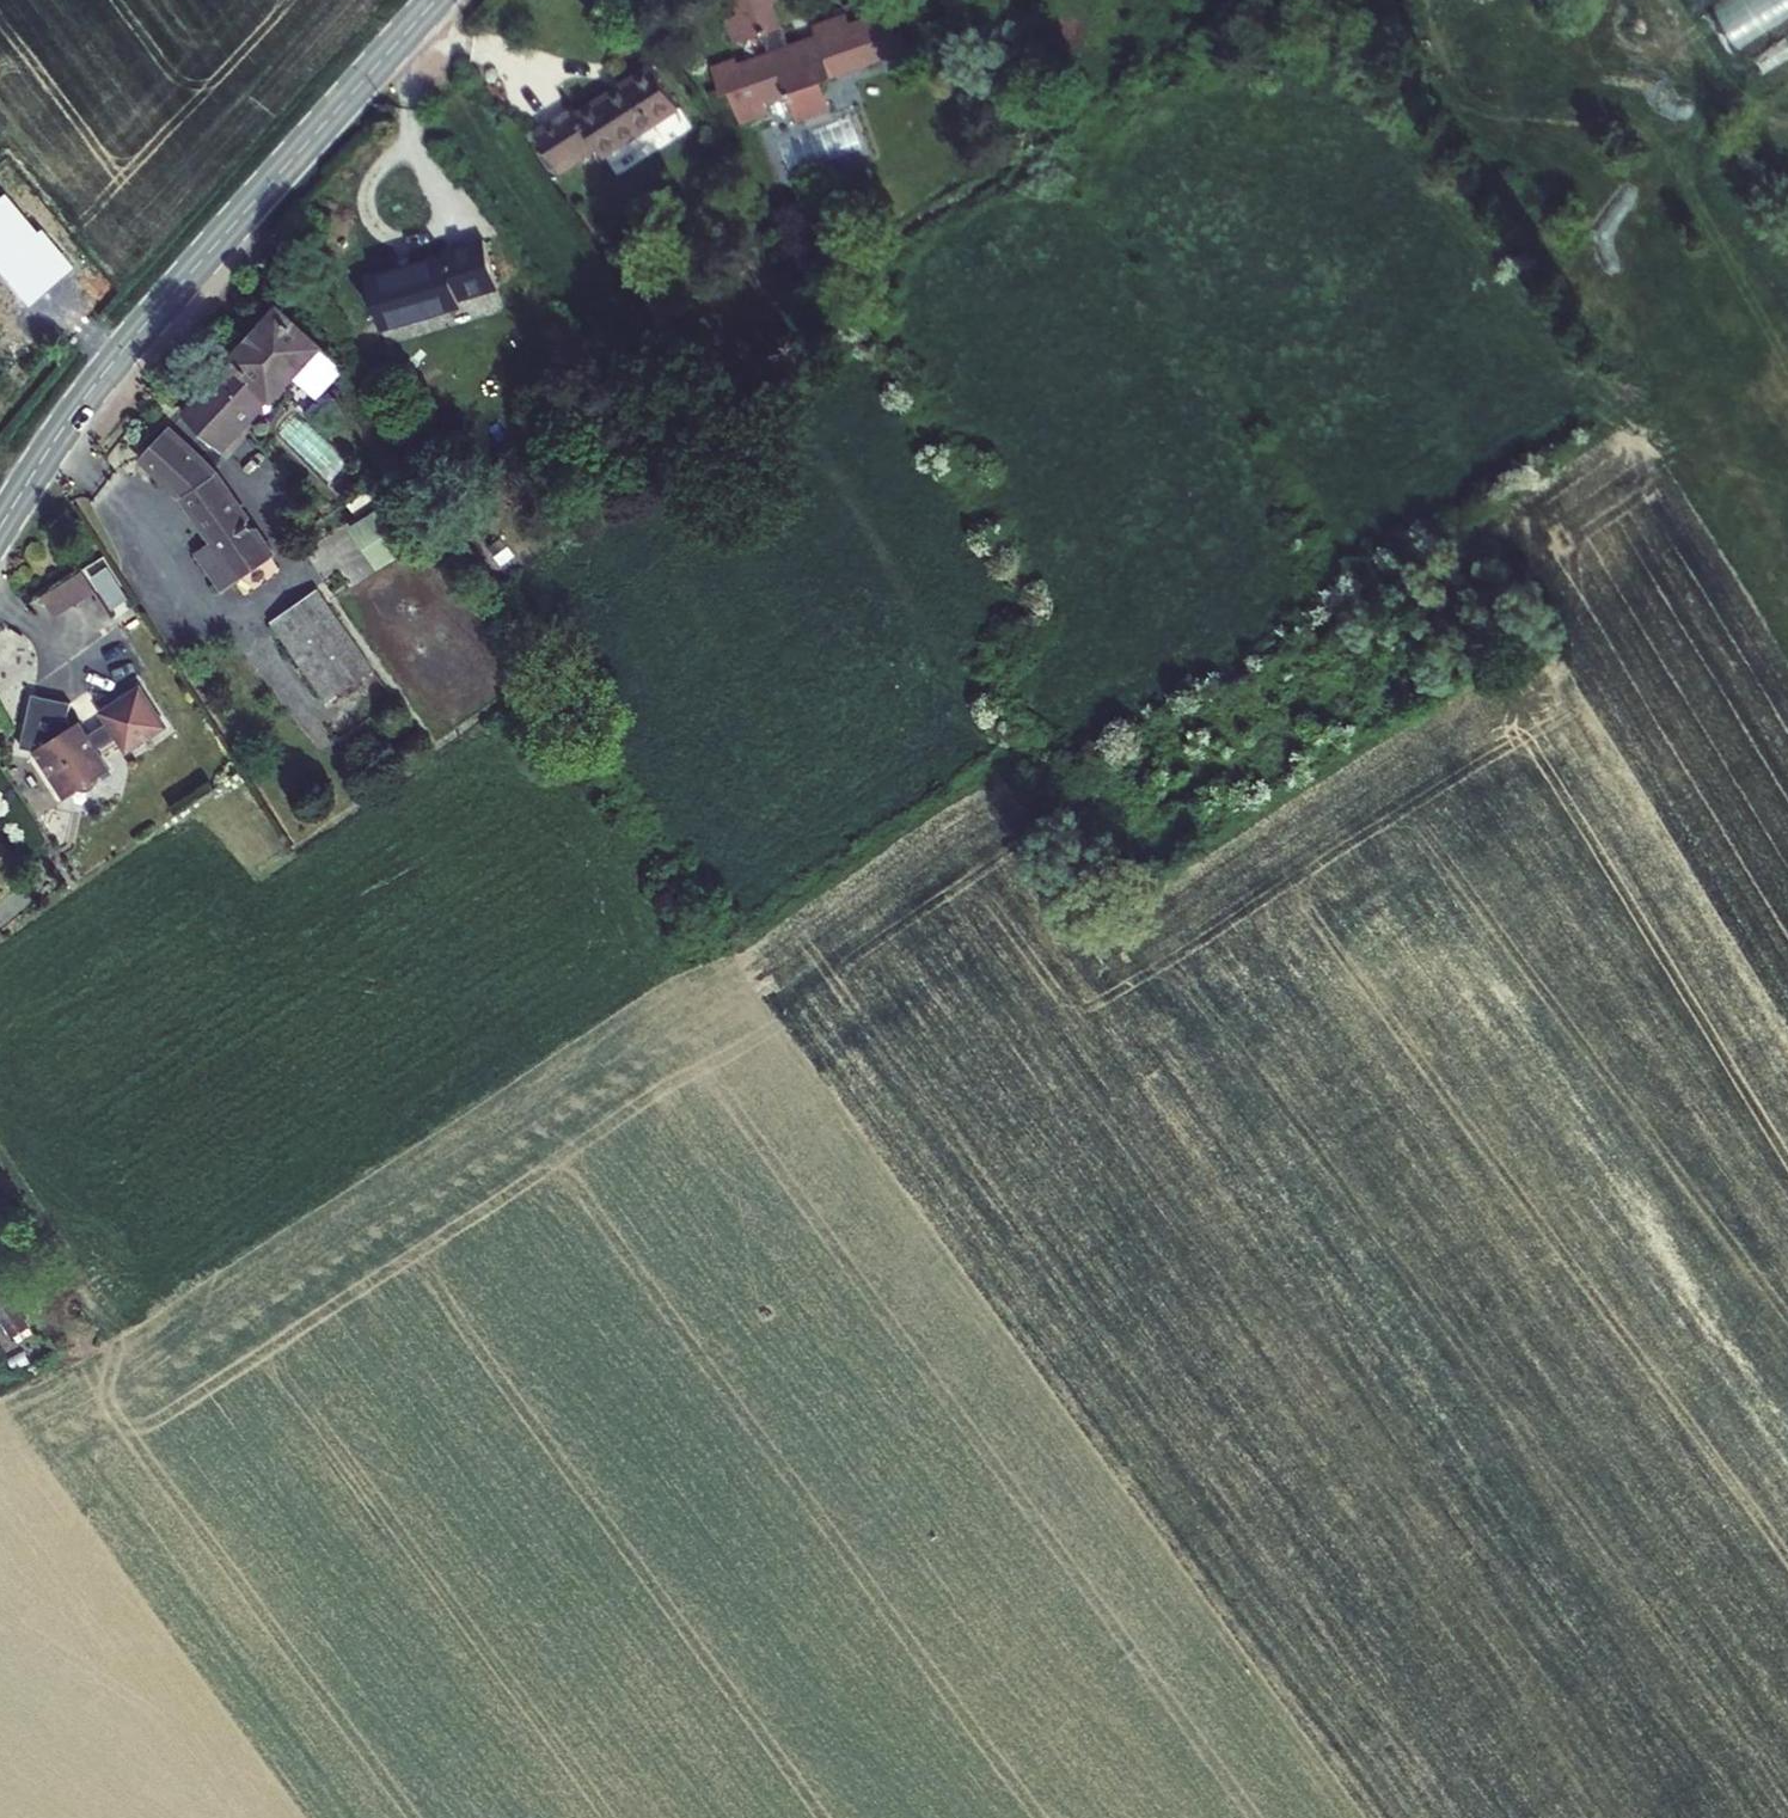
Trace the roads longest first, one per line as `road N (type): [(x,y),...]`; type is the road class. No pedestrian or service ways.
road 1 (tertiary): [(437,0),(111,366),(0,527)]

